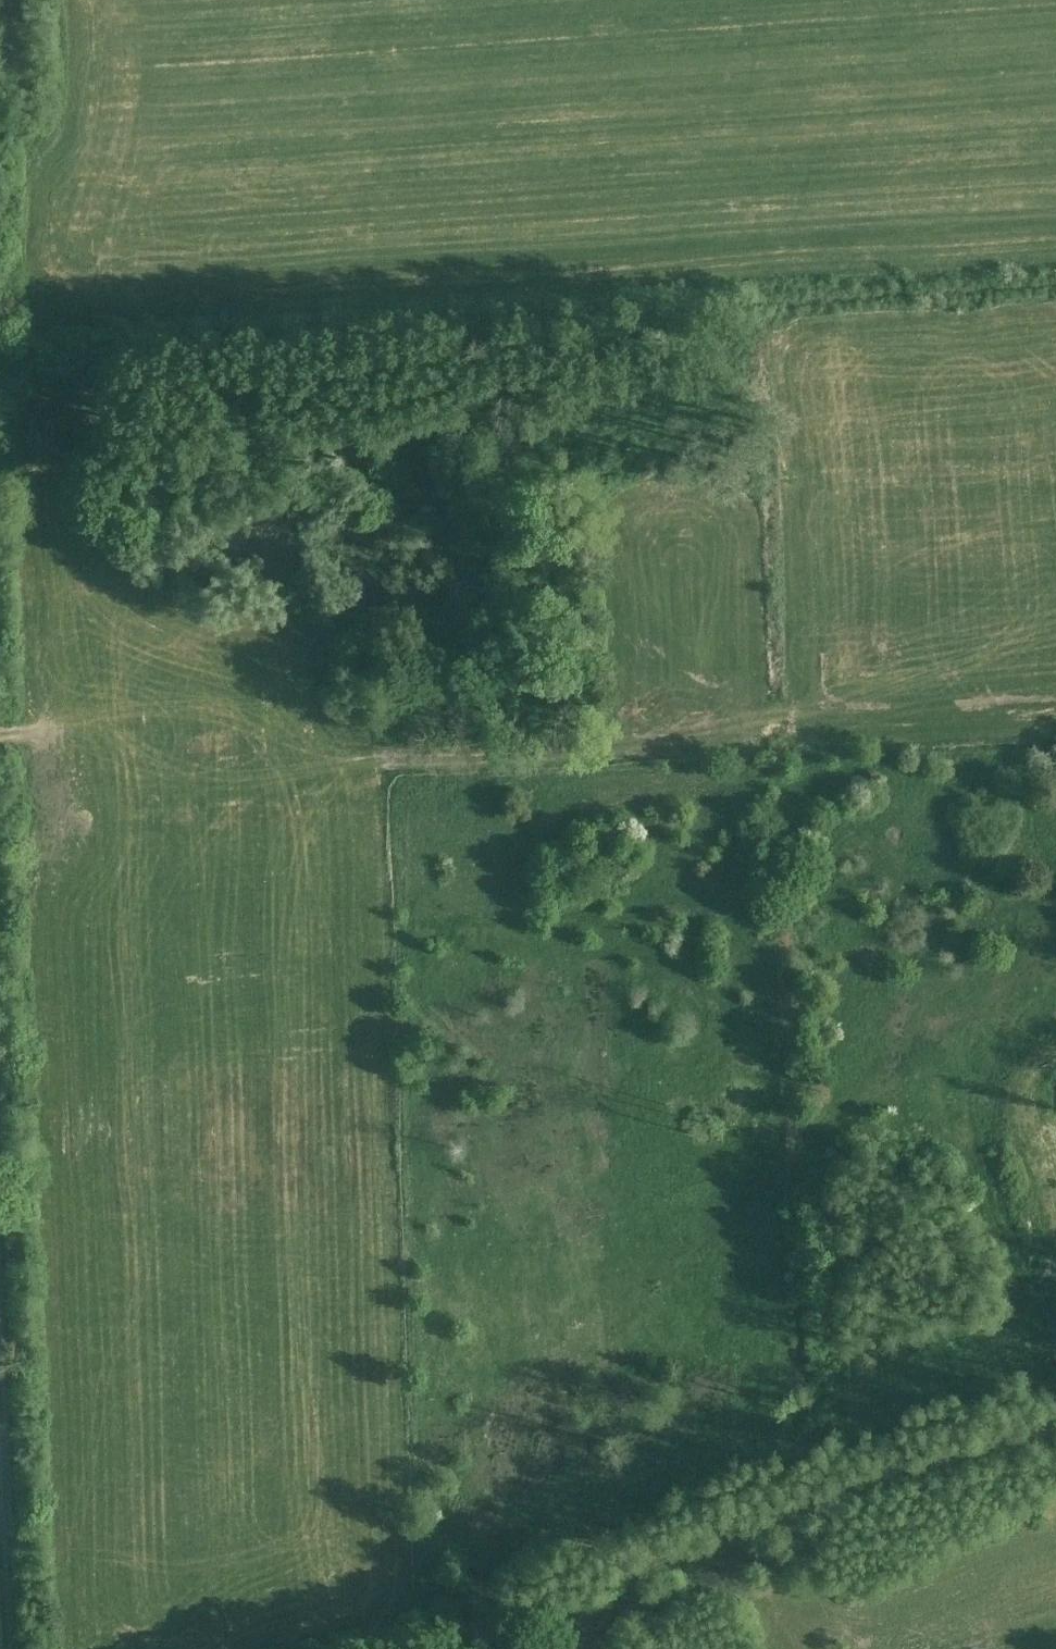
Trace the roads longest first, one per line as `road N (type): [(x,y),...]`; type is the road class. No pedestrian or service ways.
road 1 (track): [(0,1341),(10,1648)]

